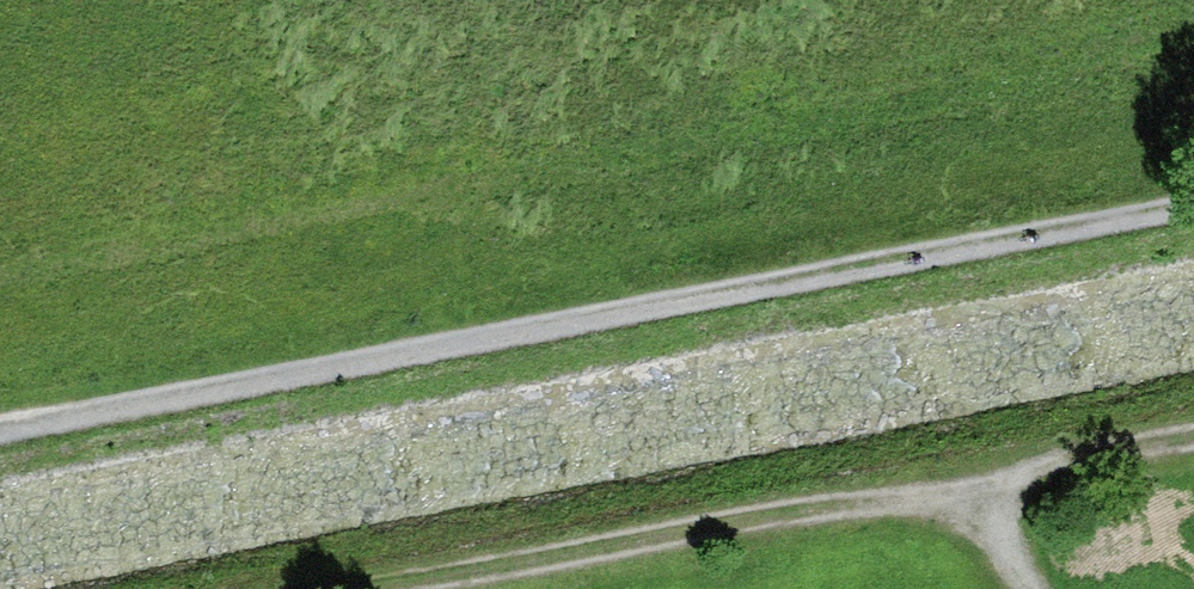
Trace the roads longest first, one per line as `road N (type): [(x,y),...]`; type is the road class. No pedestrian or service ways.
road 1 (track): [(0,435),(1193,213)]
road 2 (track): [(397,588),(1193,444)]
road 3 (track): [(1036,588),(1009,551),(989,480)]

